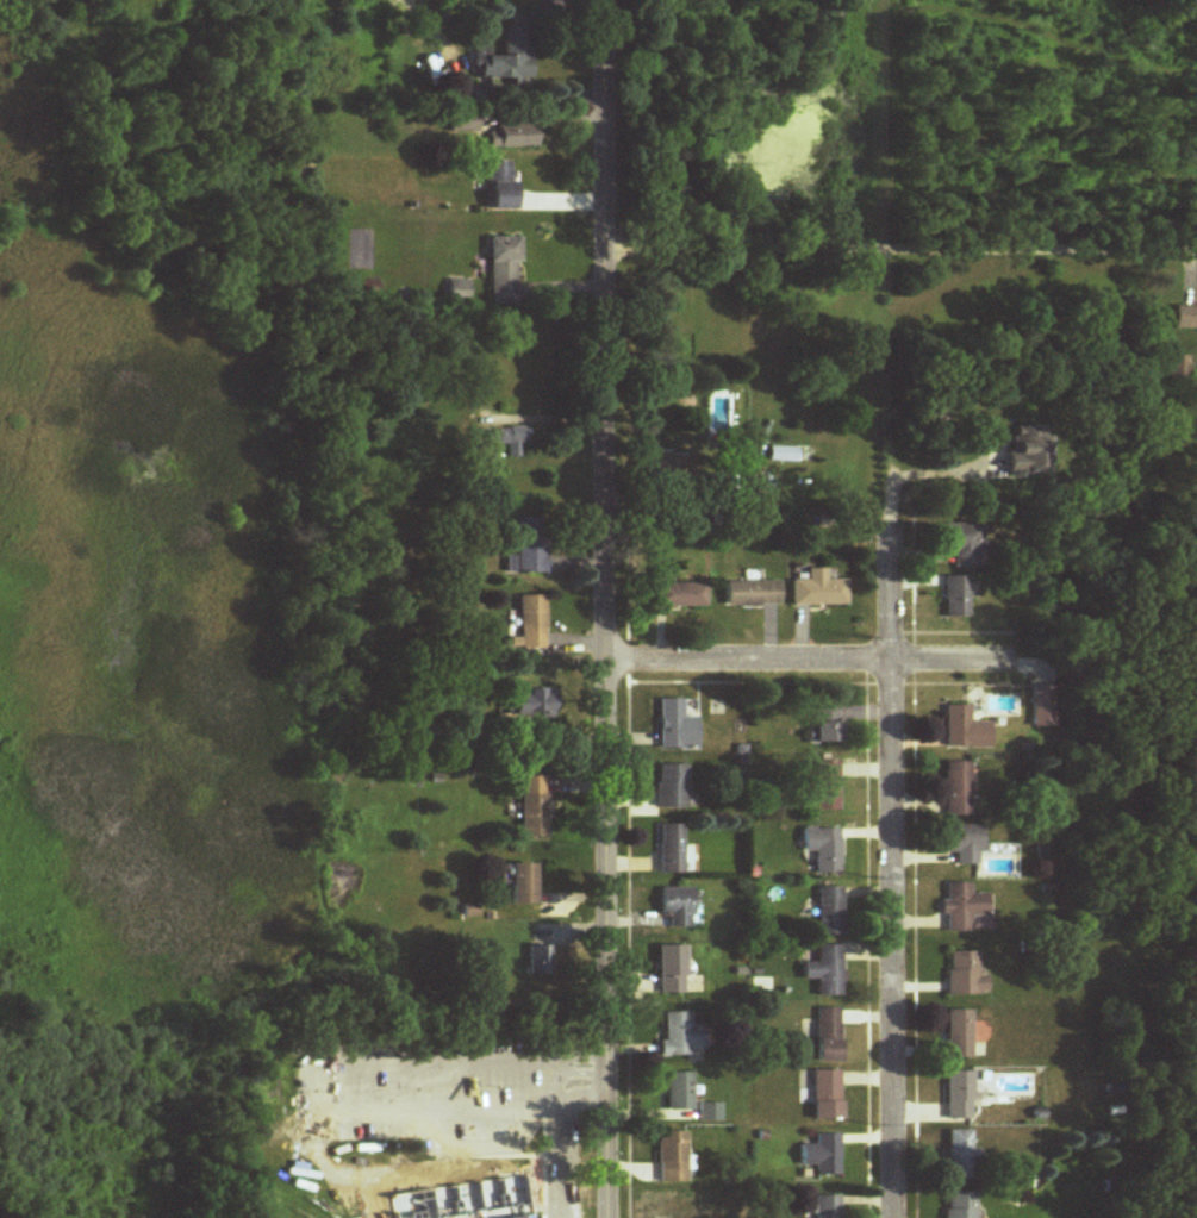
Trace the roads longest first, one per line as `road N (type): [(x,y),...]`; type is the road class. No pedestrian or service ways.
road 1 (tertiary): [(600,0),(606,1217)]
road 2 (residential): [(887,510),(893,1217)]
road 3 (residential): [(604,1053),(304,1056),(305,1110),(605,1105)]
road 4 (residential): [(1042,664),(600,663)]
road 5 (residential): [(429,1107),(441,1136),(510,1141),(541,1106)]

